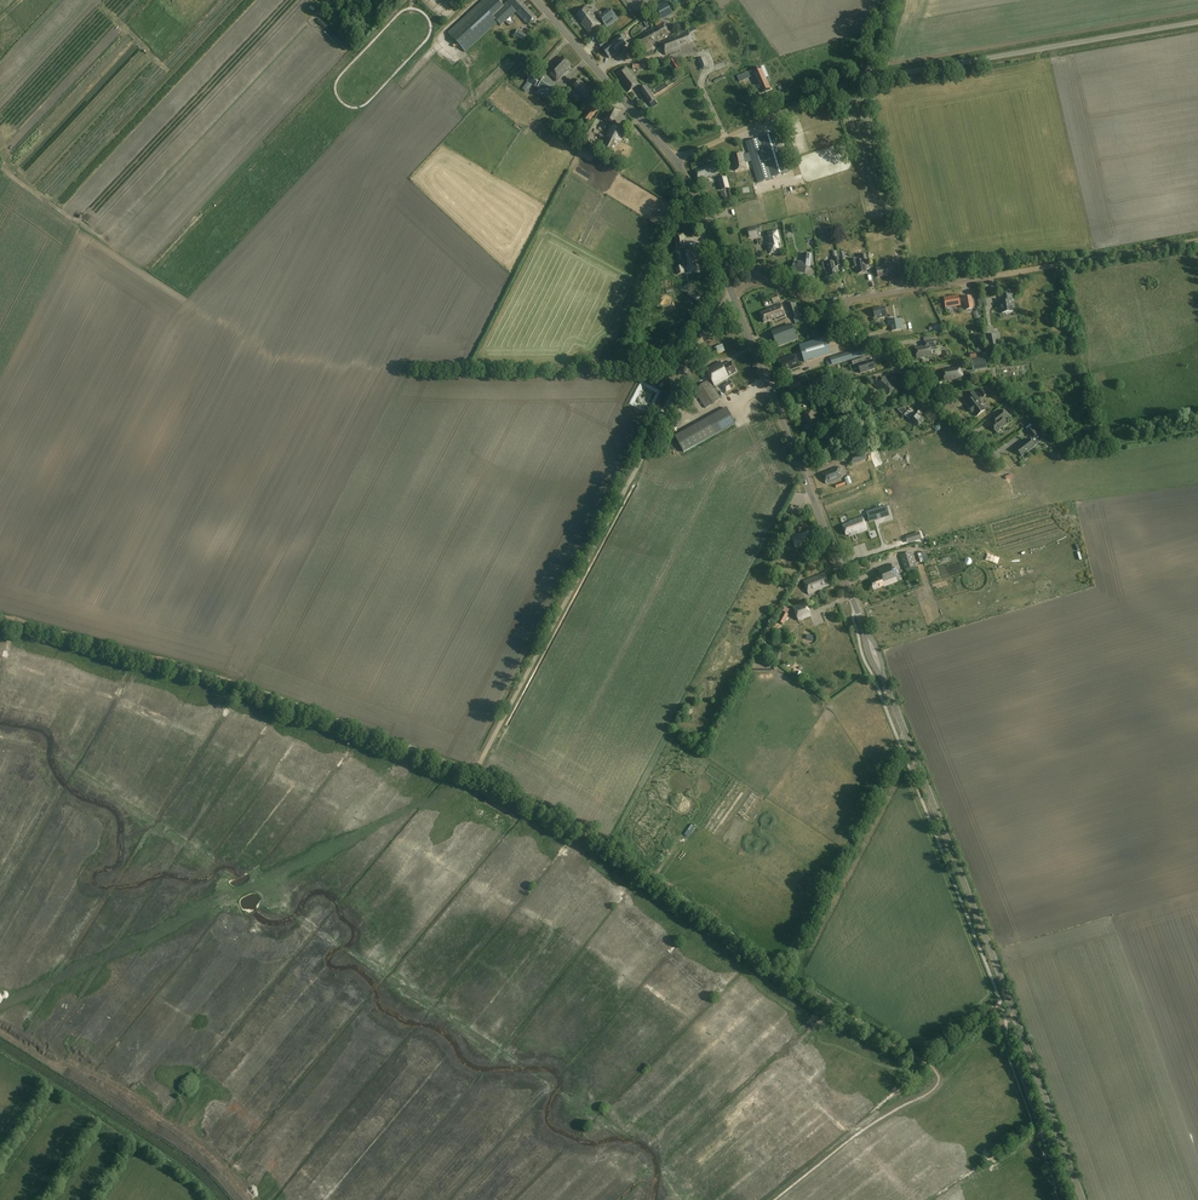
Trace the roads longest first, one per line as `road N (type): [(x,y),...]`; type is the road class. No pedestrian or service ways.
road 1 (track): [(475,772),(630,859),(924,1062),(1001,1004)]
road 2 (tertiary): [(1083,1199),(881,671)]
road 3 (track): [(0,619),(274,699),(475,772)]
road 4 (track): [(475,772),(669,401)]
road 5 (tertiary): [(868,638),(732,295)]
road 6 (unclassified): [(867,78),(1197,22)]
road 7 (residential): [(1011,468),(845,315)]
road 8 (unknown): [(776,1199),(857,1135),(932,1092),(940,1078),(928,1063)]
road 9 (tertiary): [(674,160),(537,0)]
road 10 (unclassified): [(674,160),(867,78)]
road 11 (track): [(1197,239),(998,275)]
road 12 (unclassified): [(998,275),(850,300)]
road 13 (unclassified): [(669,401),(732,295)]

